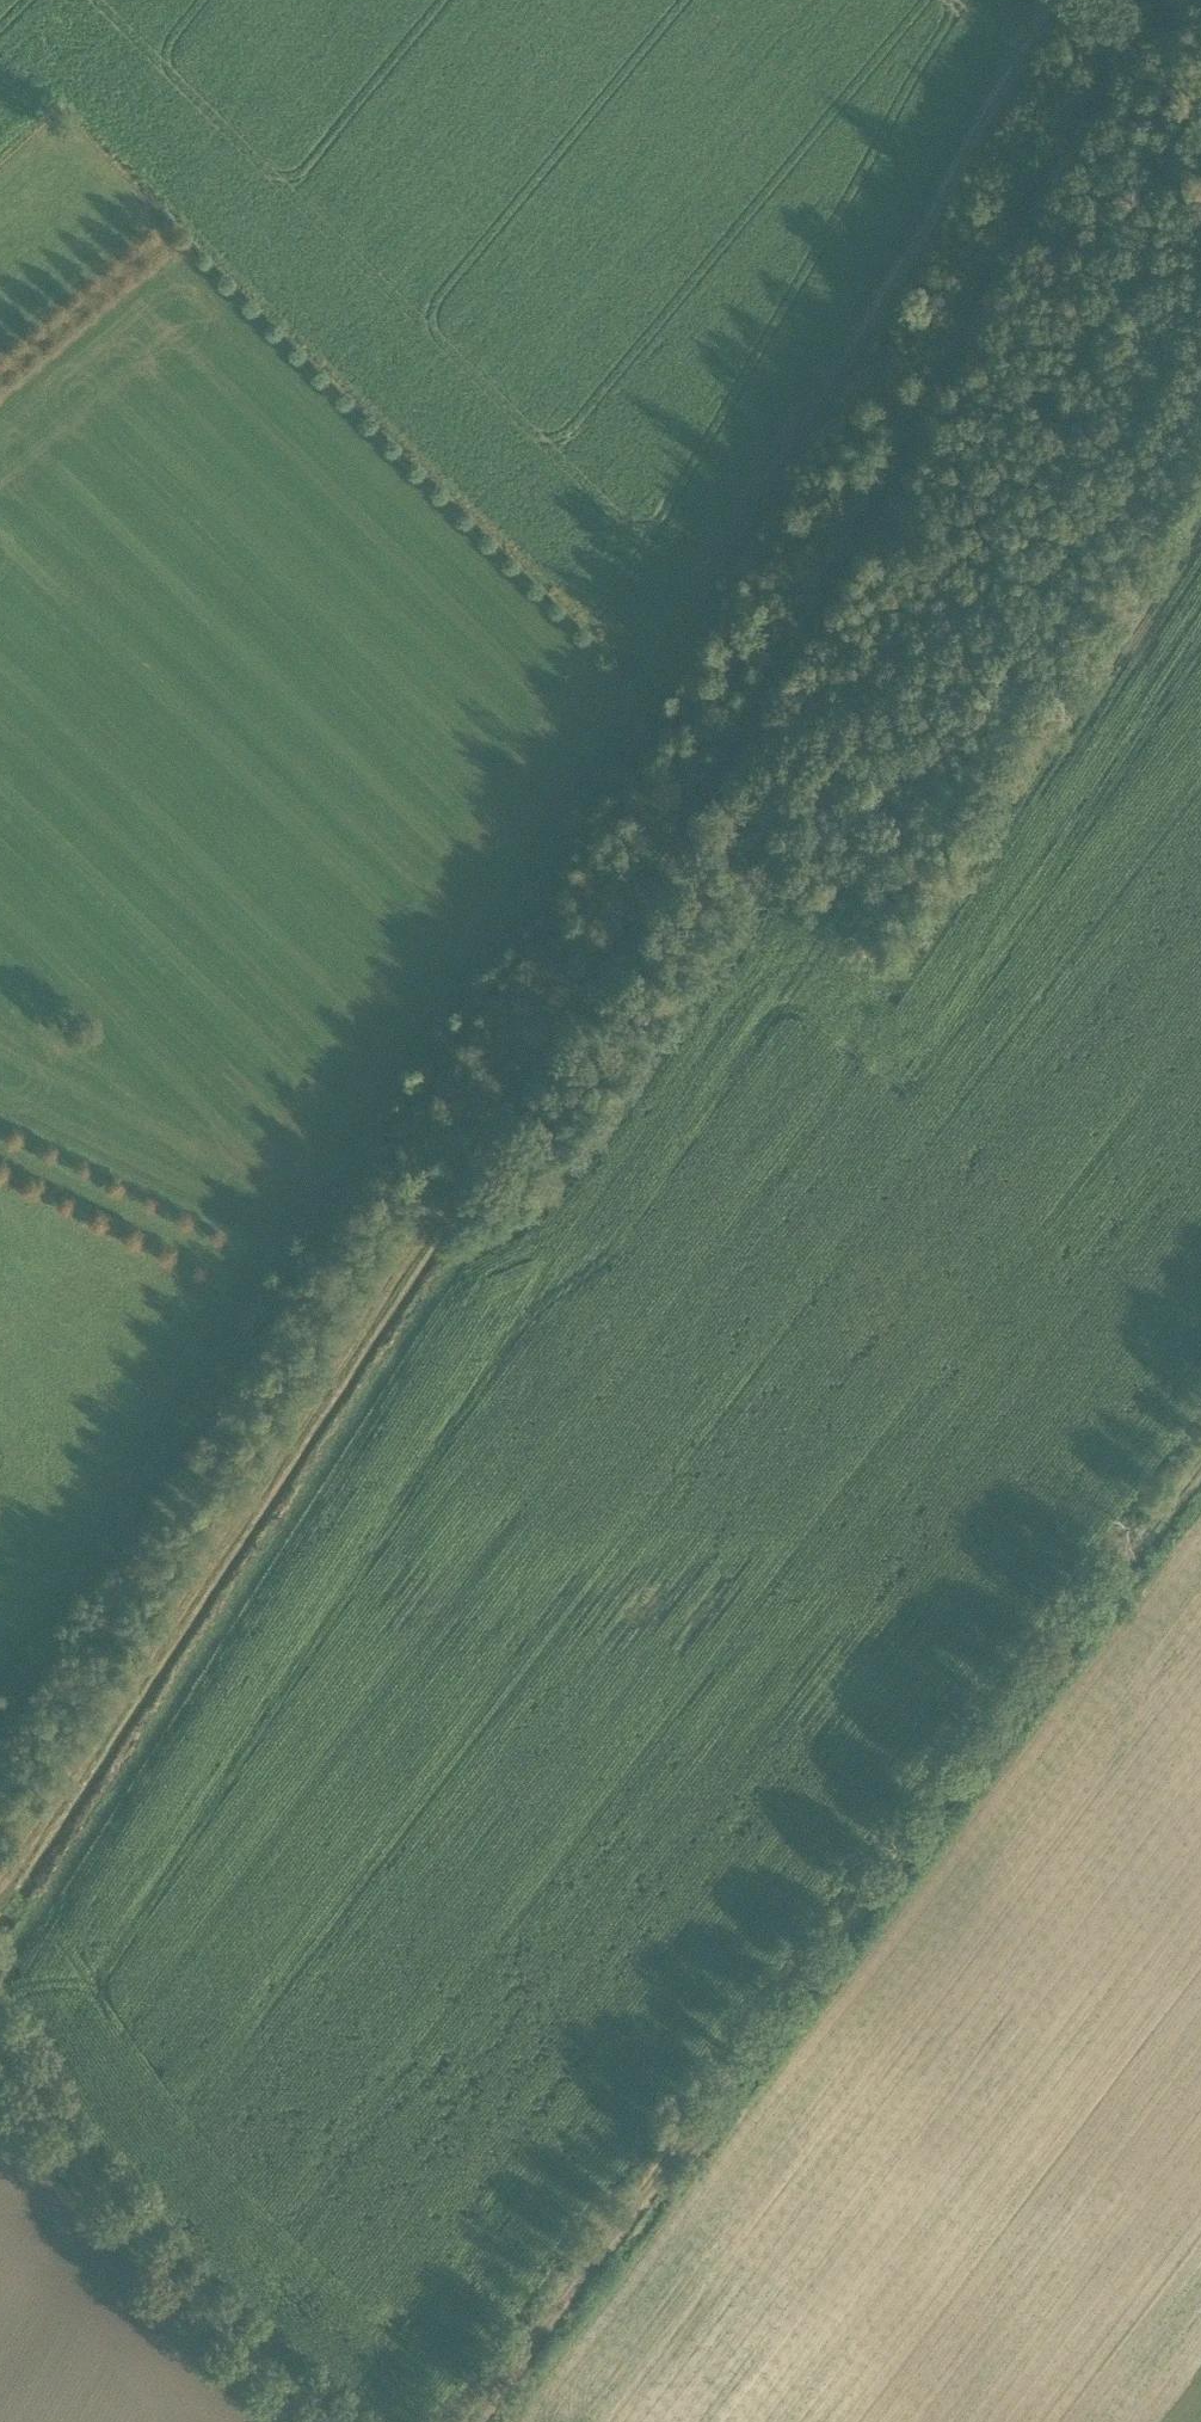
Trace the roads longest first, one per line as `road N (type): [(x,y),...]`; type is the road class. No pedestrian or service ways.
road 1 (track): [(471,2421),(1200,1464)]
road 2 (unclassified): [(352,2421),(170,2276),(0,2023)]

